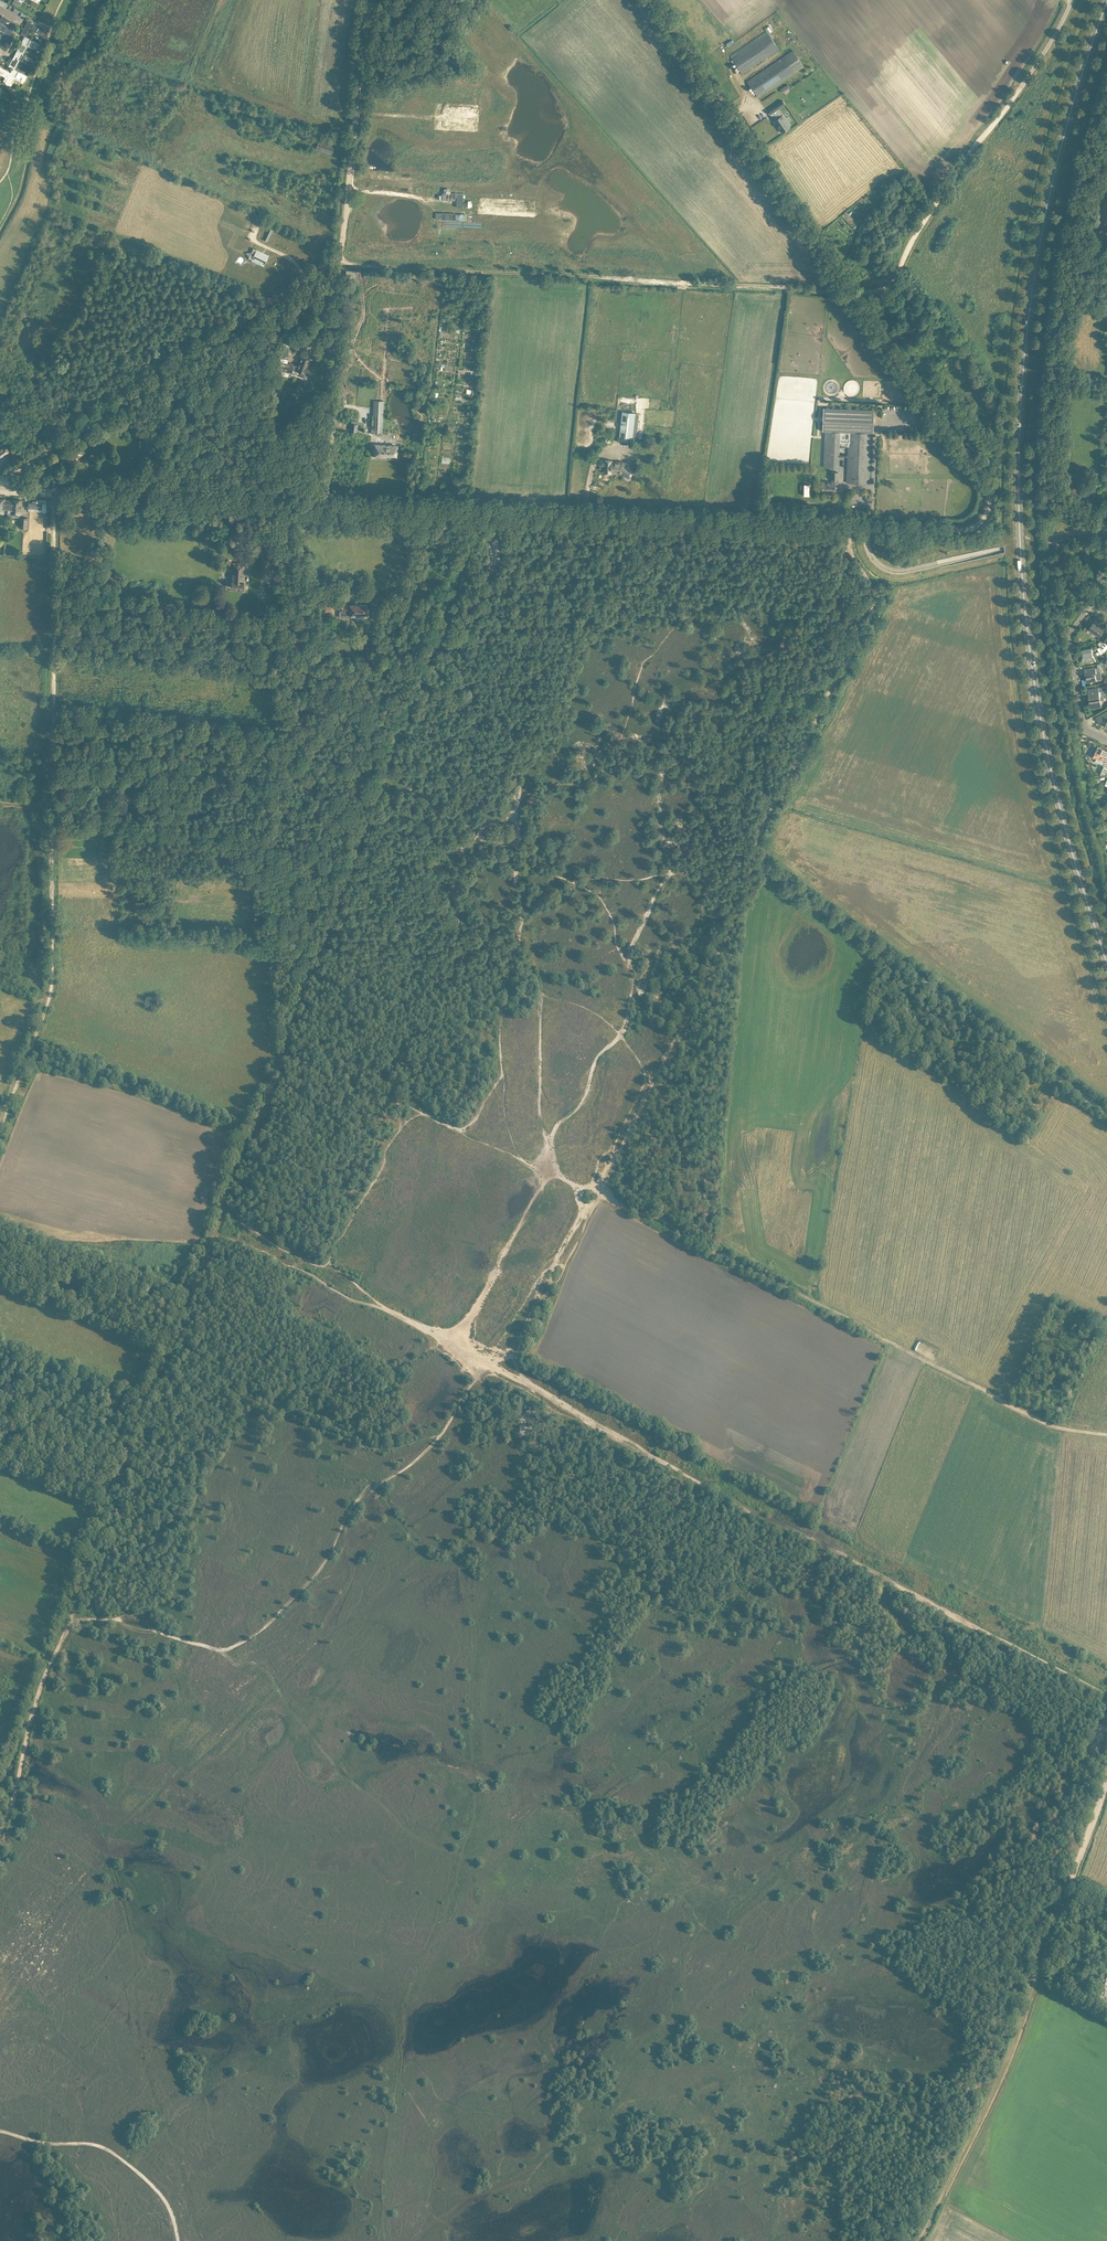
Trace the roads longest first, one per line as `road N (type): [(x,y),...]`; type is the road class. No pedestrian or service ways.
road 1 (secondary): [(1106,963),(1042,727),(1019,503),(1024,353),(1040,246),(1106,2)]
road 2 (unclassified): [(969,529),(0,488)]
road 3 (track): [(370,0),(341,249),(332,261),(0,482)]
road 4 (track): [(332,261),(852,294)]
road 5 (track): [(1106,1114),(765,867)]
road 6 (track): [(839,1554),(667,1468),(492,1366)]
road 7 (track): [(918,2240),(993,2091),(1070,1888)]
road 8 (track): [(70,1619),(138,1623),(226,1650),(266,1628),(308,1584),(351,1506),(373,1491)]
road 9 (track): [(765,867),(757,833),(870,615),(872,585),(851,545)]
road 10 (track): [(657,0),(852,294)]
road 11 (track): [(52,811),(53,490)]
road 12 (track): [(240,1222),(492,1366)]
road 13 (track): [(852,294),(893,282),(916,232),(1022,86)]
road 14 (track): [(30,1051),(52,989),(52,811)]
road 15 (track): [(765,867),(655,1081)]
road 16 (track): [(852,294),(984,475)]
road 17 (track): [(600,1194),(516,1353),(492,1366)]
road 18 (track): [(383,1309),(351,1300),(263,1251),(213,1238)]
road 19 (residential): [(1106,738),(1085,728),(1068,634),(1093,601)]
road 20 (track): [(655,1081),(600,1194)]

